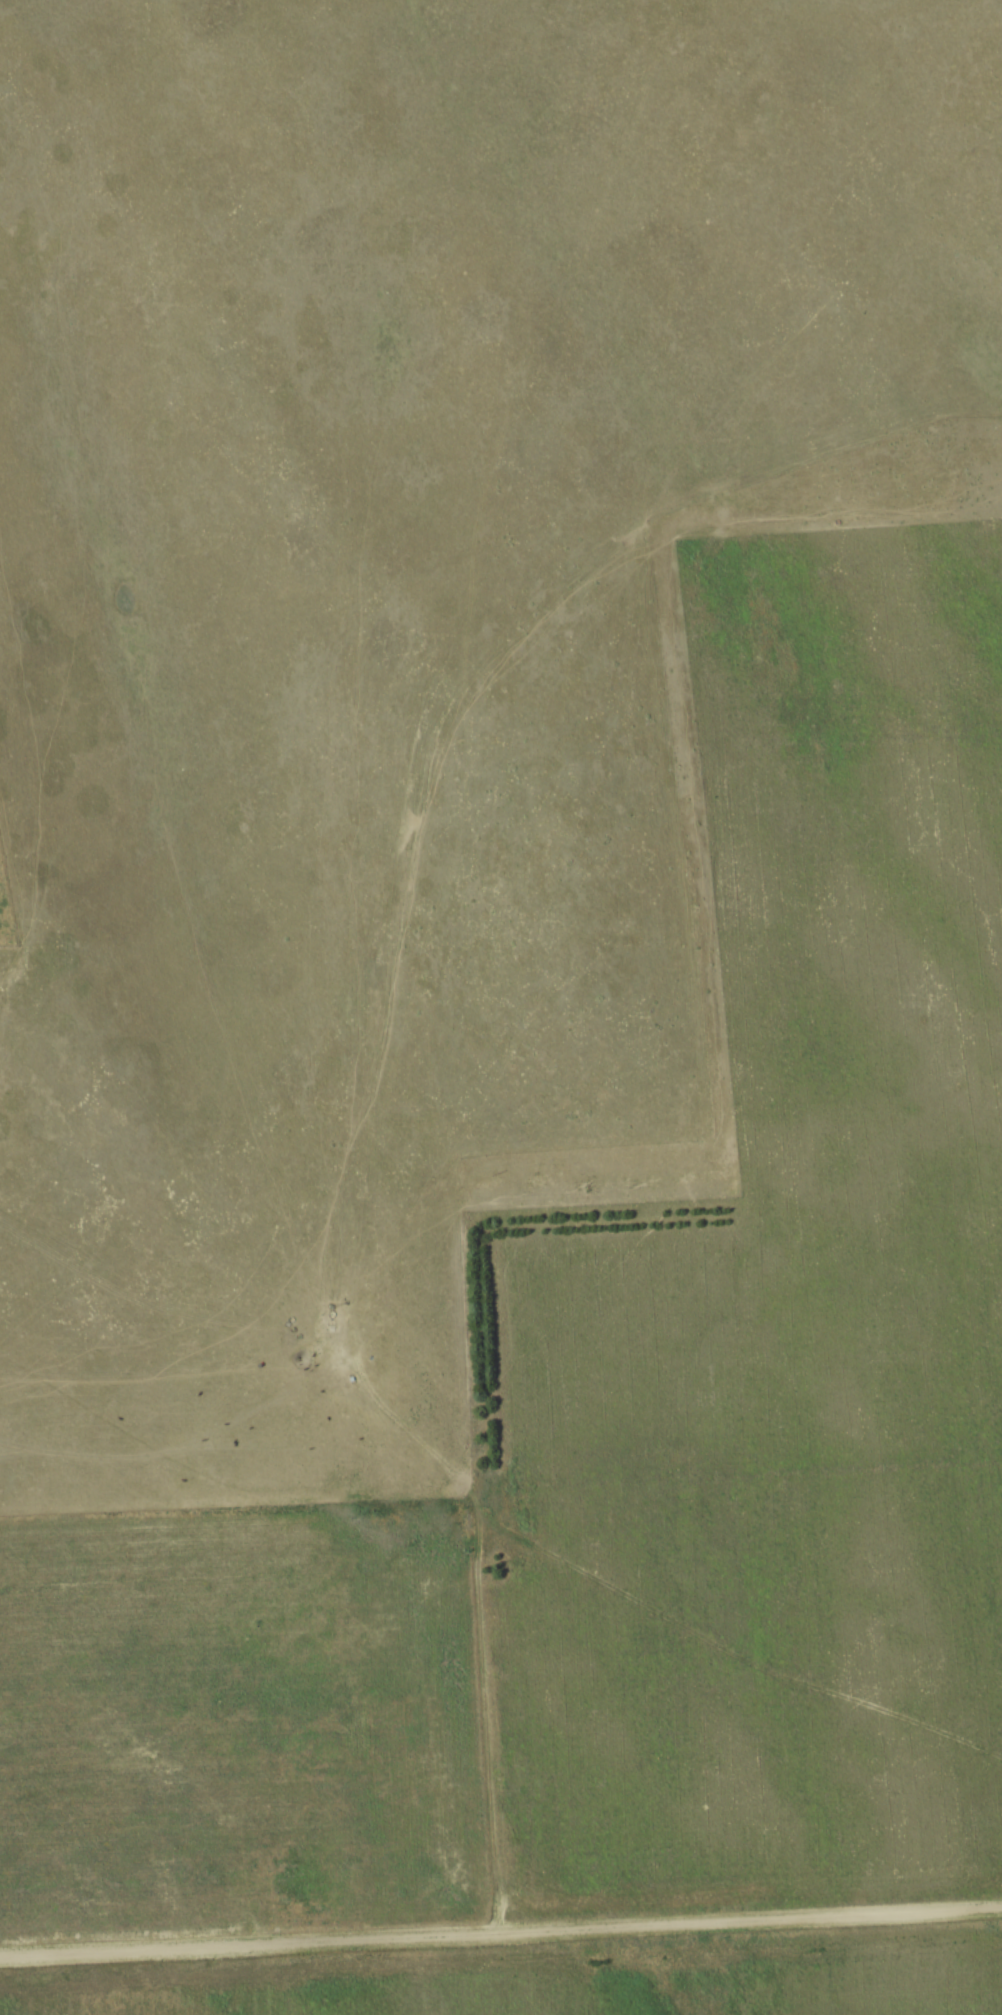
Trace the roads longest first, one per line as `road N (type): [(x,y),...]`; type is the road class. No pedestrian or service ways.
road 1 (residential): [(0,1960),(1001,1911)]

